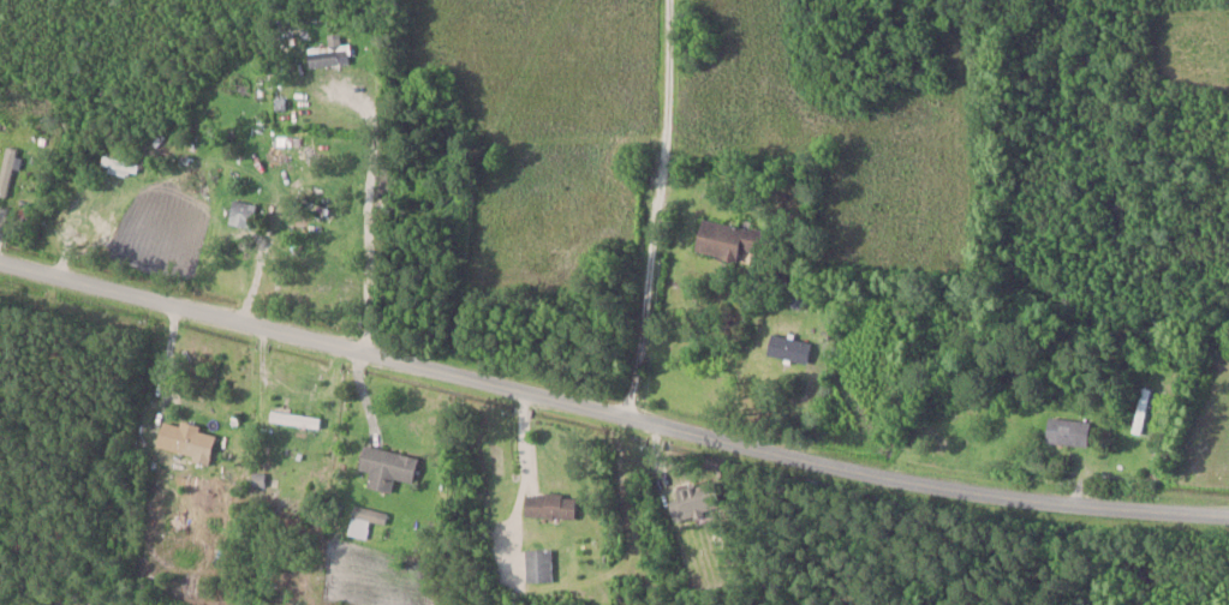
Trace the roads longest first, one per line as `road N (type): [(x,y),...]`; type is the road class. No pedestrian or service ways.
road 1 (residential): [(1228,516),(1055,502),(822,465),(0,263)]
road 2 (residential): [(633,418),(680,166),(681,0)]

